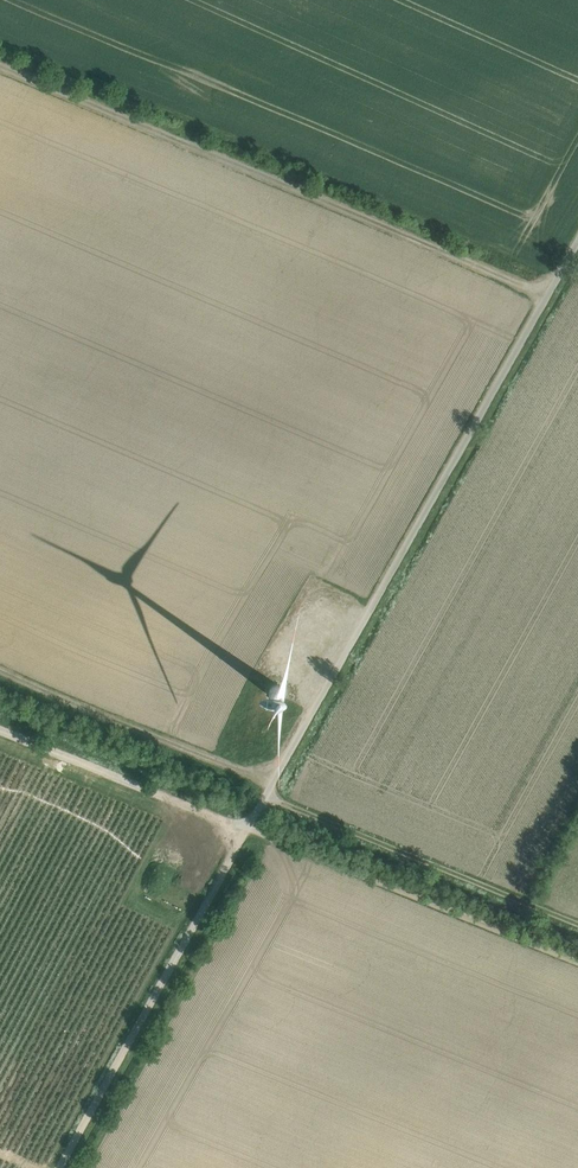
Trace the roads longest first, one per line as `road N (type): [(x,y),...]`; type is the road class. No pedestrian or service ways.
road 1 (track): [(577,248),(62,1167)]
road 2 (track): [(577,962),(298,848),(257,811),(0,711)]
road 3 (track): [(0,52),(557,286)]
road 4 (track): [(577,921),(267,796)]

